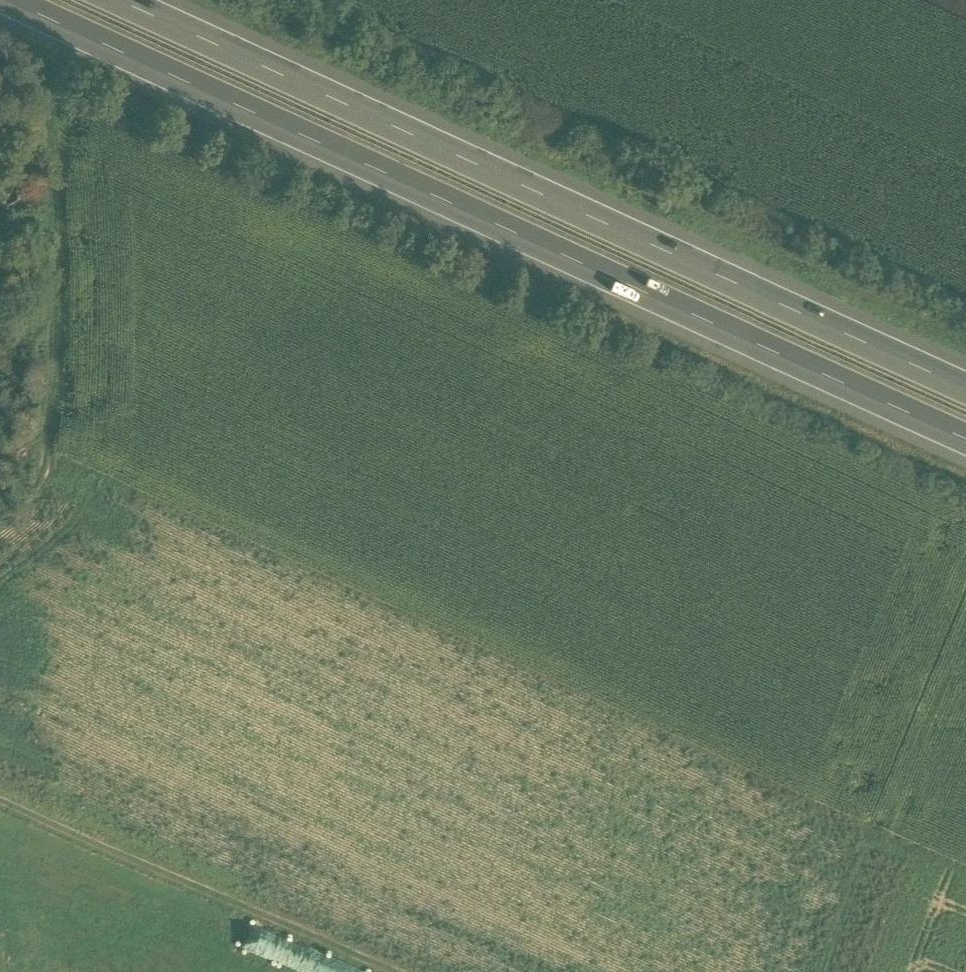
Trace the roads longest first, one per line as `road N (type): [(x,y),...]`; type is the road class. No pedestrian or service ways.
road 1 (motorway): [(8,0),(965,439)]
road 2 (motorway): [(965,389),(119,0)]
road 3 (track): [(0,525),(46,493),(60,105)]
road 4 (track): [(384,971),(0,806)]

